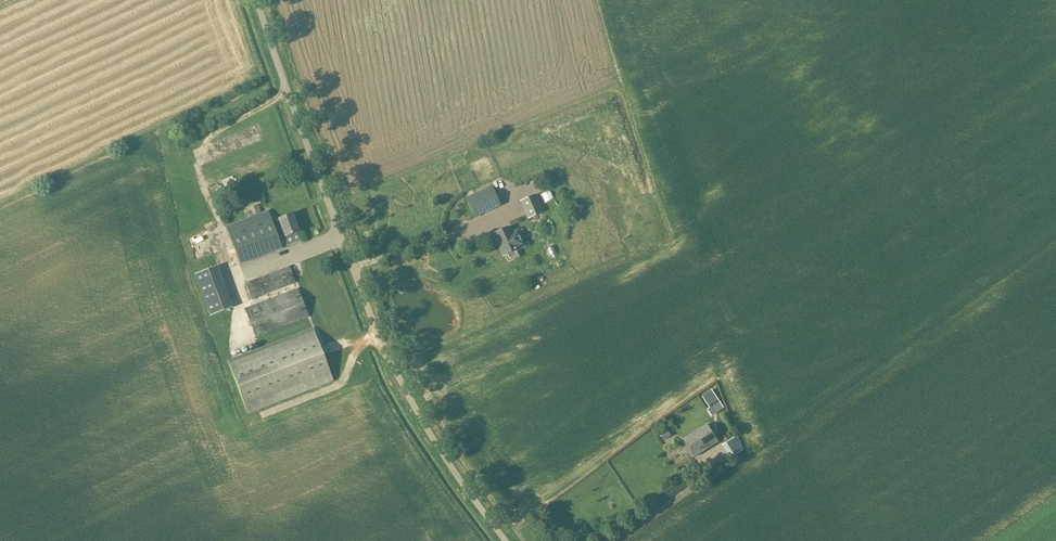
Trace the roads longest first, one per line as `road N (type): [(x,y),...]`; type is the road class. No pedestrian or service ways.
road 1 (unclassified): [(506,540),(420,430),(397,387),(257,0)]

